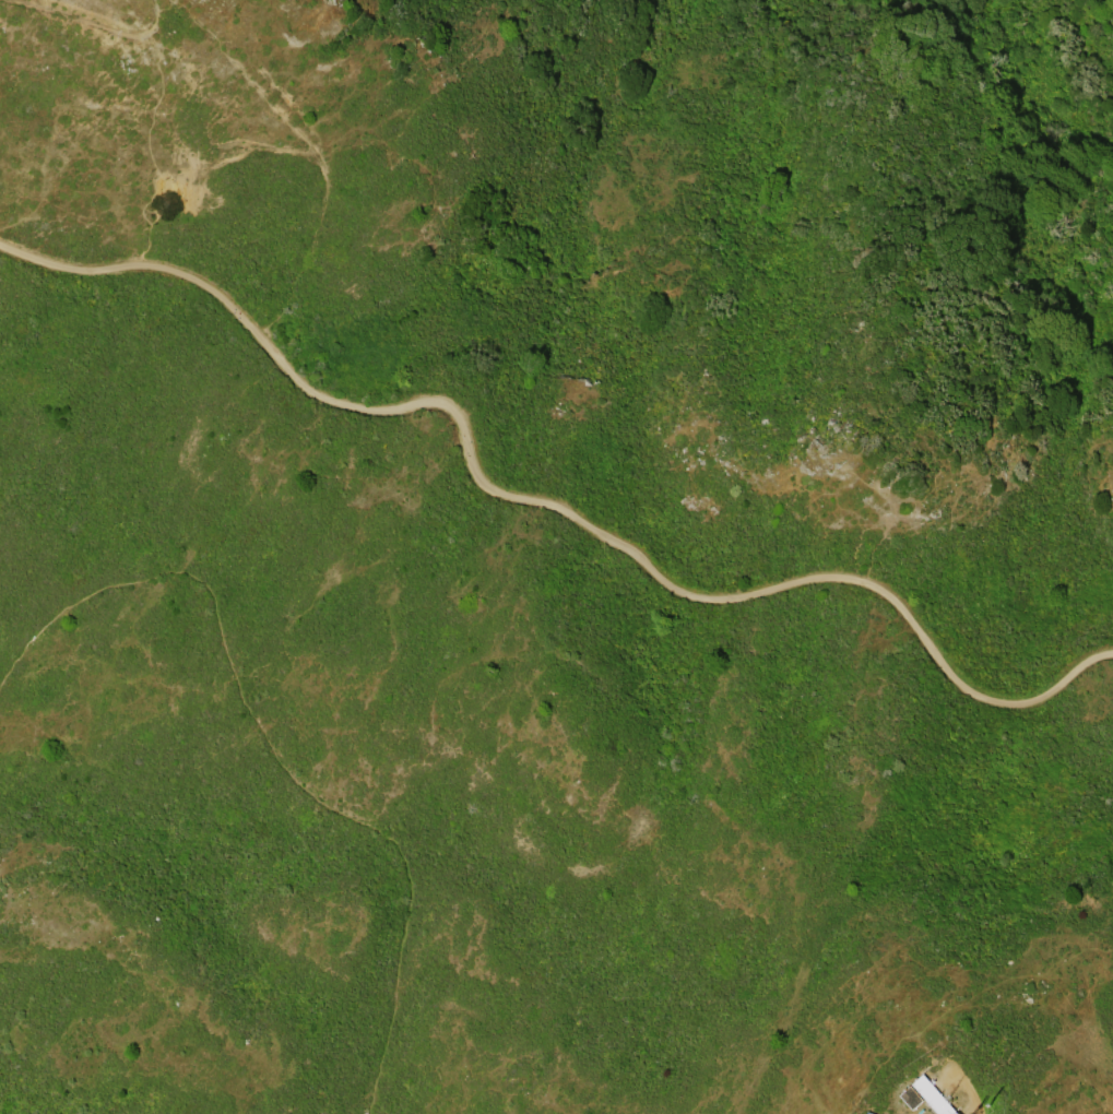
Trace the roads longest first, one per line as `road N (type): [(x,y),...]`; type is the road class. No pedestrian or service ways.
road 1 (track): [(0,241),(54,262),(151,263),(197,278),(309,389),(367,407),(447,407),(482,478),(569,512),(700,597),(851,578),(880,589),(959,679),(992,699),(1026,700),(1112,654)]

